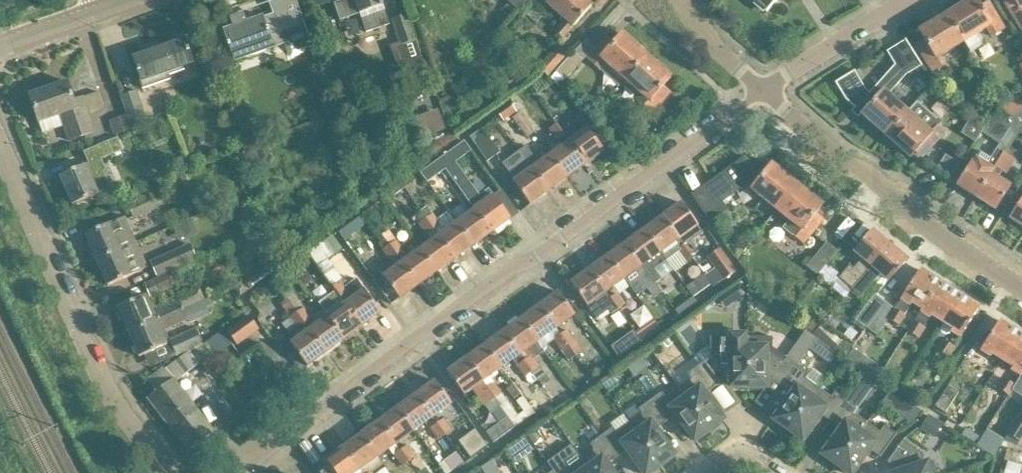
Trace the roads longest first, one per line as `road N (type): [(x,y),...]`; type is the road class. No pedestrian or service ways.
road 1 (residential): [(237,472),(765,88)]
road 2 (residential): [(0,145),(112,401),(169,472)]
road 3 (residential): [(1021,288),(844,162),(765,88)]
road 4 (residential): [(765,88),(910,0)]
road 5 (residential): [(765,88),(706,37),(682,0)]

